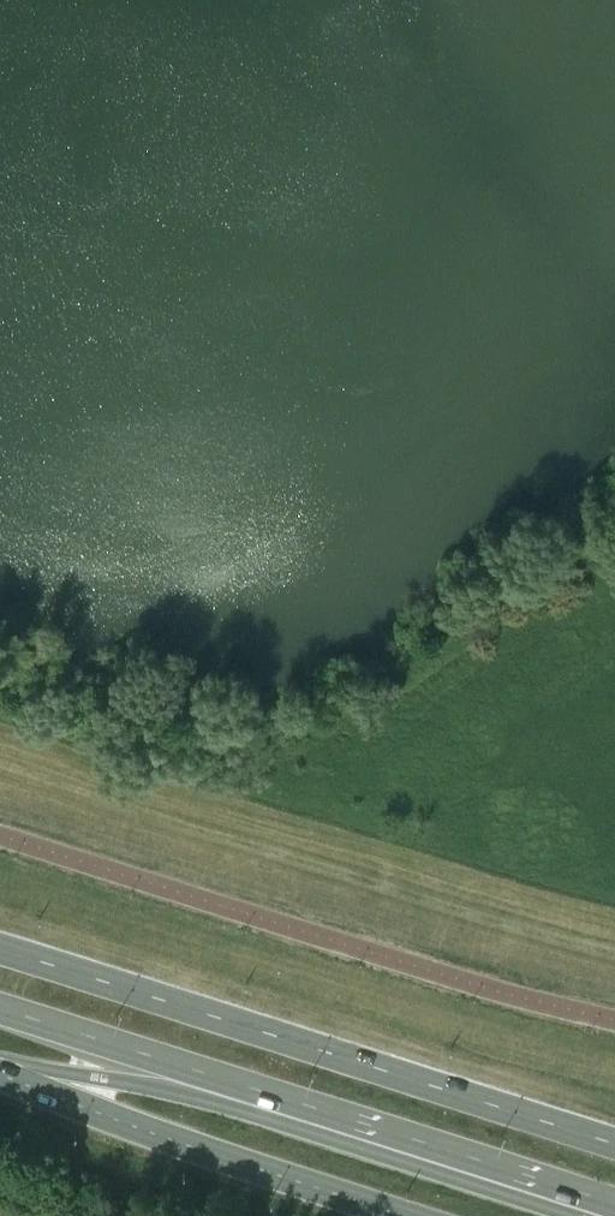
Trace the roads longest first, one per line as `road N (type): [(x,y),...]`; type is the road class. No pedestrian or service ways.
road 1 (secondary): [(0,1011),(614,1214)]
road 2 (secondary): [(614,1143),(0,948)]
road 3 (secondary): [(0,1074),(408,1215)]

